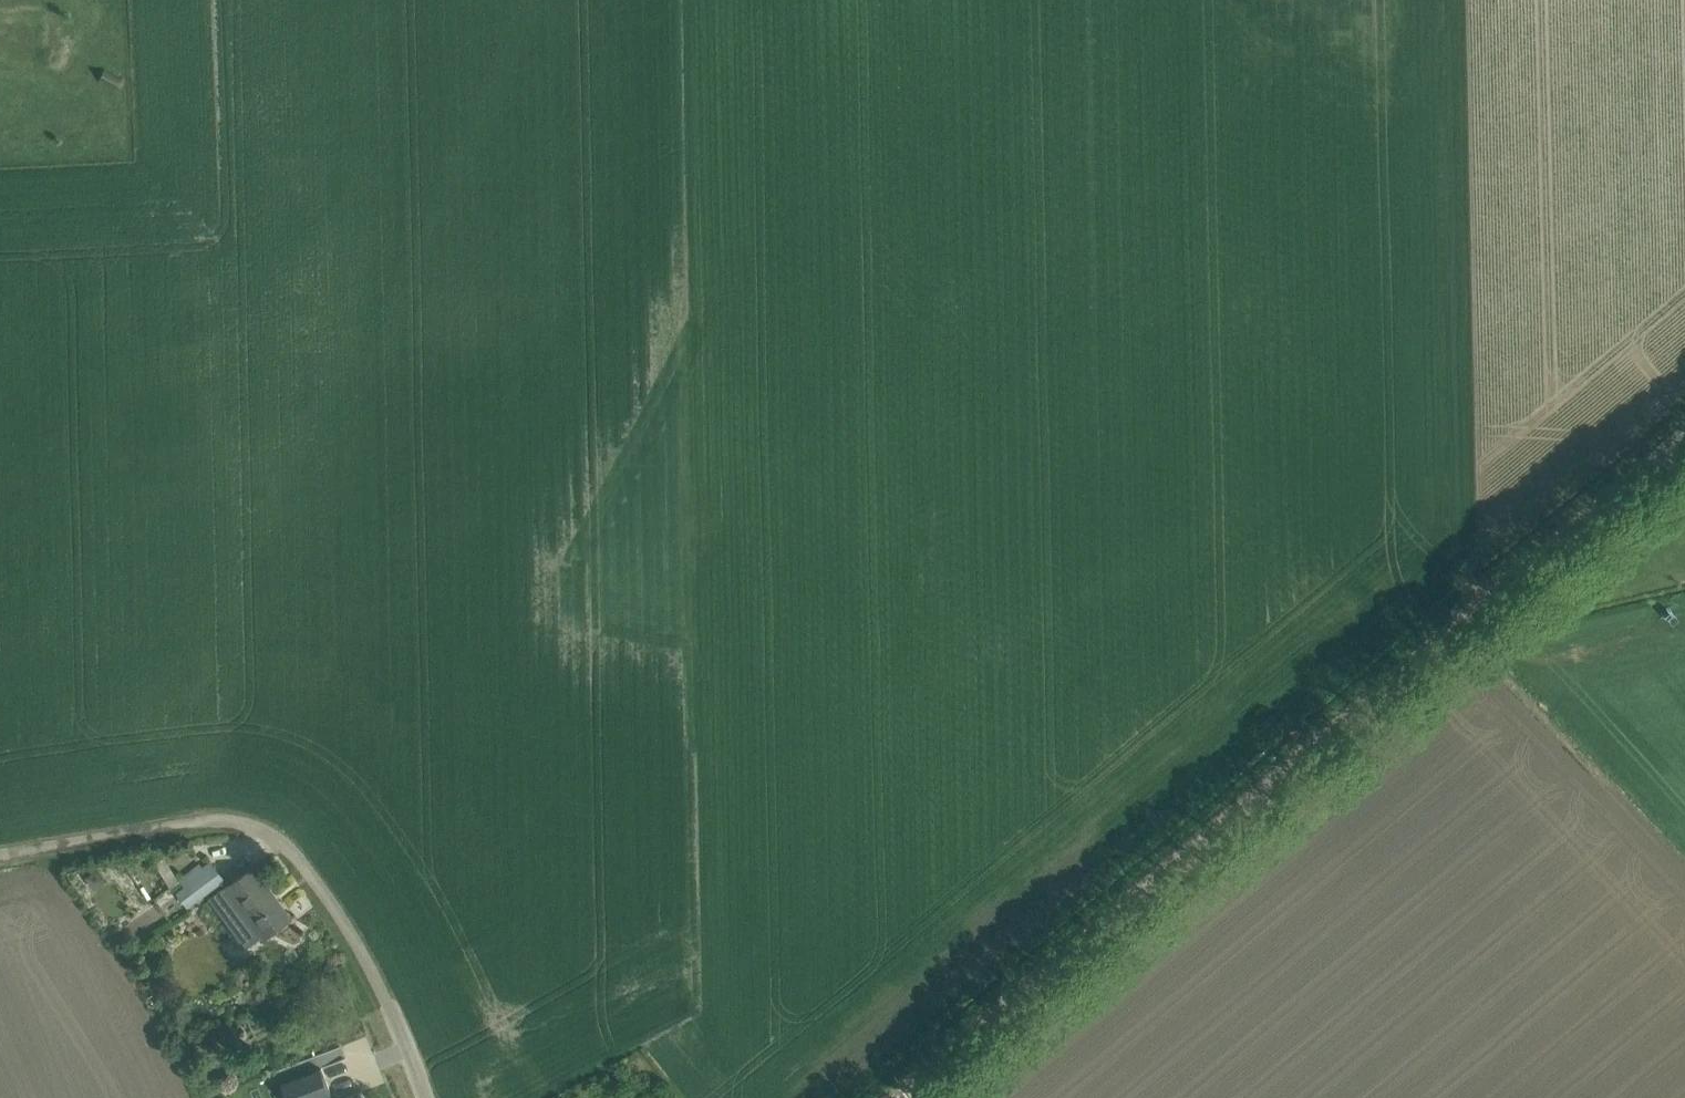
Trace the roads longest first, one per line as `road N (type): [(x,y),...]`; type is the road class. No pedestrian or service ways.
road 1 (unclassified): [(898,1097),(1684,438)]
road 2 (residential): [(0,857),(209,826),(243,826),(270,838),(315,884),(424,1097)]

